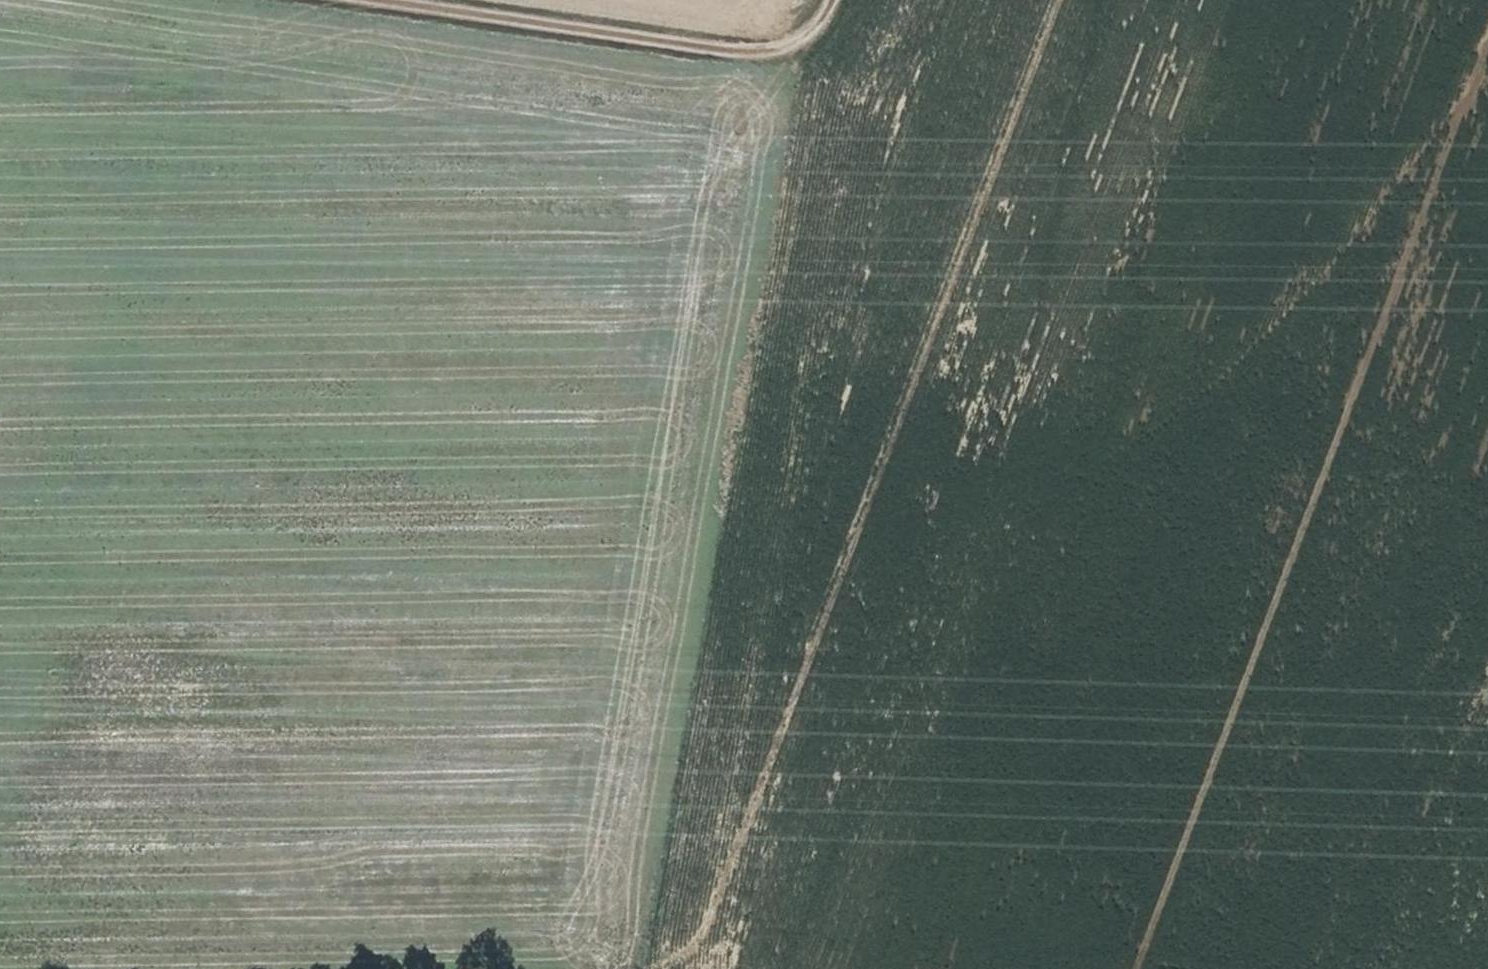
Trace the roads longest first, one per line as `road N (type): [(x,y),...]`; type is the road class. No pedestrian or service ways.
road 1 (track): [(360,0),(742,51),(786,49),(836,0)]

